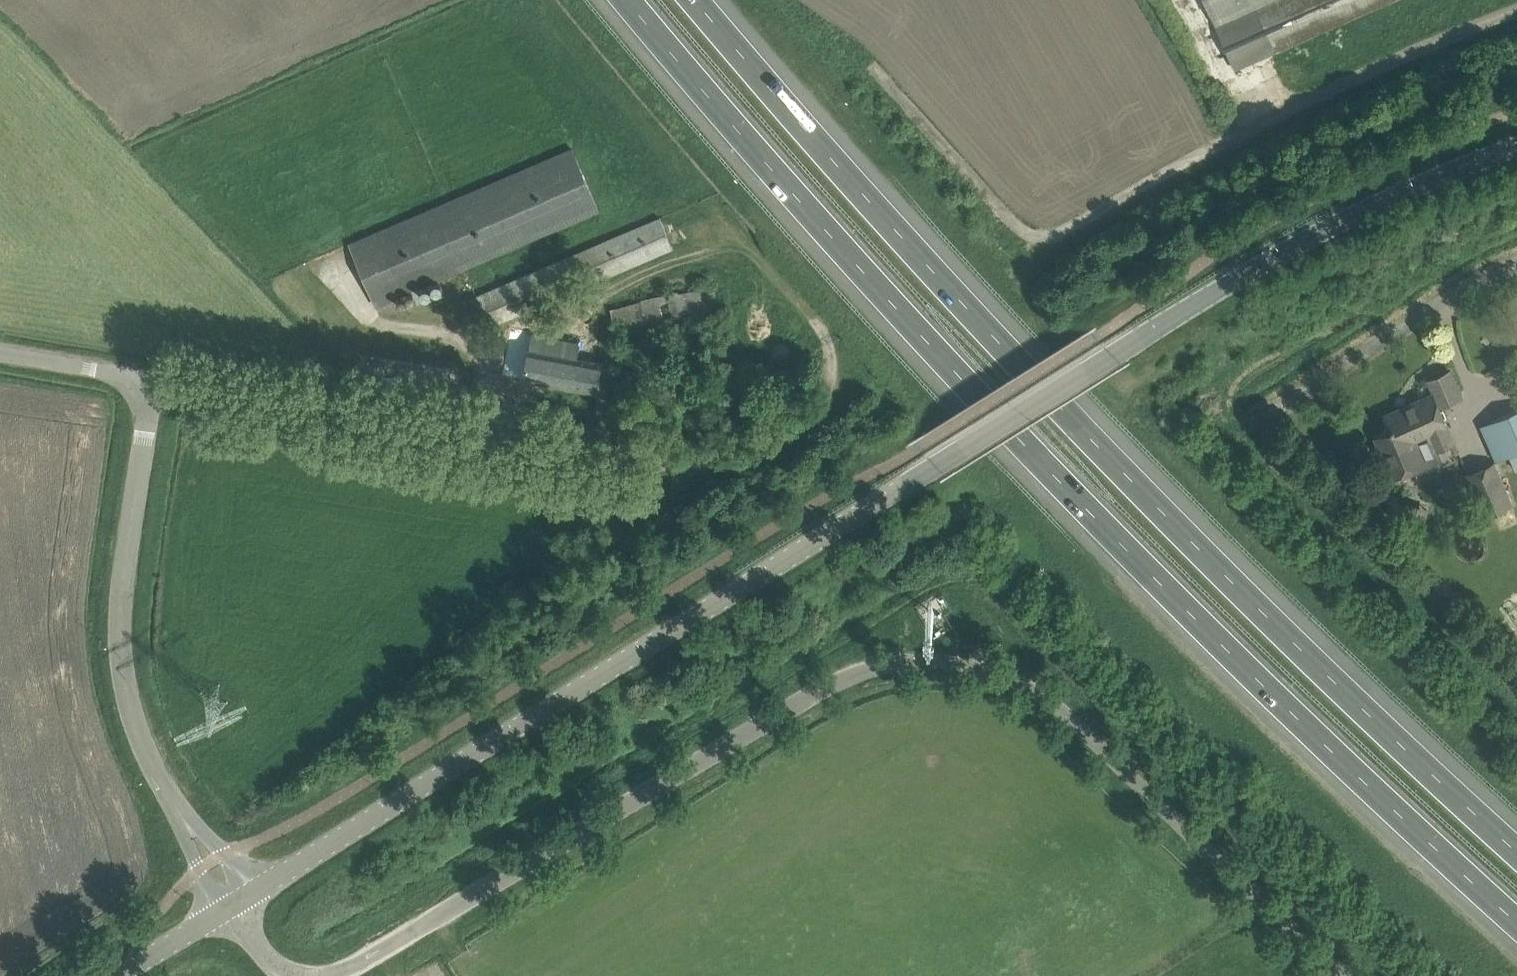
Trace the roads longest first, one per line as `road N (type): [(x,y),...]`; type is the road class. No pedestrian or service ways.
road 1 (tertiary): [(256,891),(1304,242),(1516,148)]
road 2 (motorway): [(634,0),(964,381),(1339,759),(1516,922)]
road 3 (unclassified): [(1344,975),(1056,705),(969,666),(899,663),(821,691),(329,975)]
road 4 (motorway): [(1516,849),(1374,719),(1011,353),(704,0)]
road 5 (unclassified): [(153,380),(696,467),(728,462),(803,412),(829,376),(818,320)]
road 6 (unclassified): [(877,80),(1026,236),(1060,237),(1319,94),(1516,12)]
road 7 (unclassified): [(191,828),(137,733),(122,660),(123,584),(153,380)]
road 8 (unclassified): [(153,380),(0,354)]
road 9 (tertiary): [(121,975),(224,911)]

